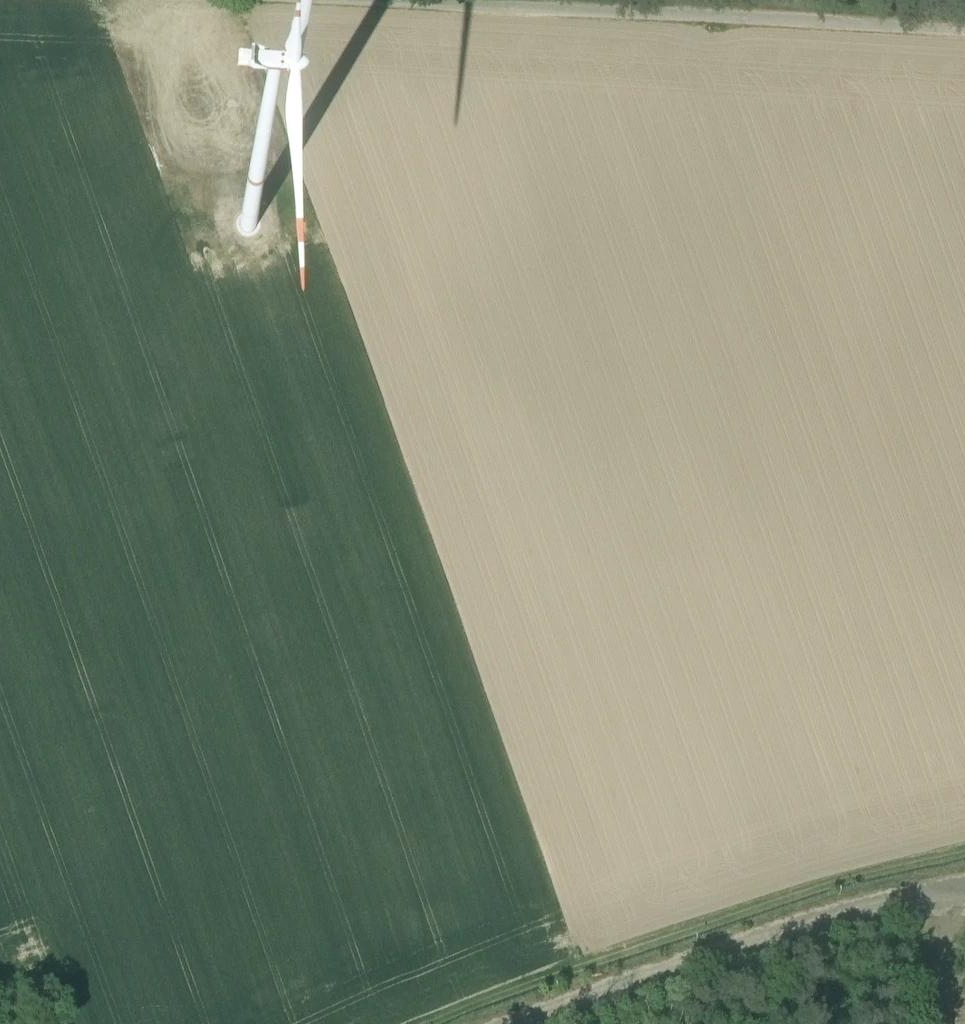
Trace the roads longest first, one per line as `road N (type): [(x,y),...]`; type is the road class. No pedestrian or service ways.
road 1 (unclassified): [(313,0),(964,29)]
road 2 (track): [(434,1023),(841,881),(964,852)]

